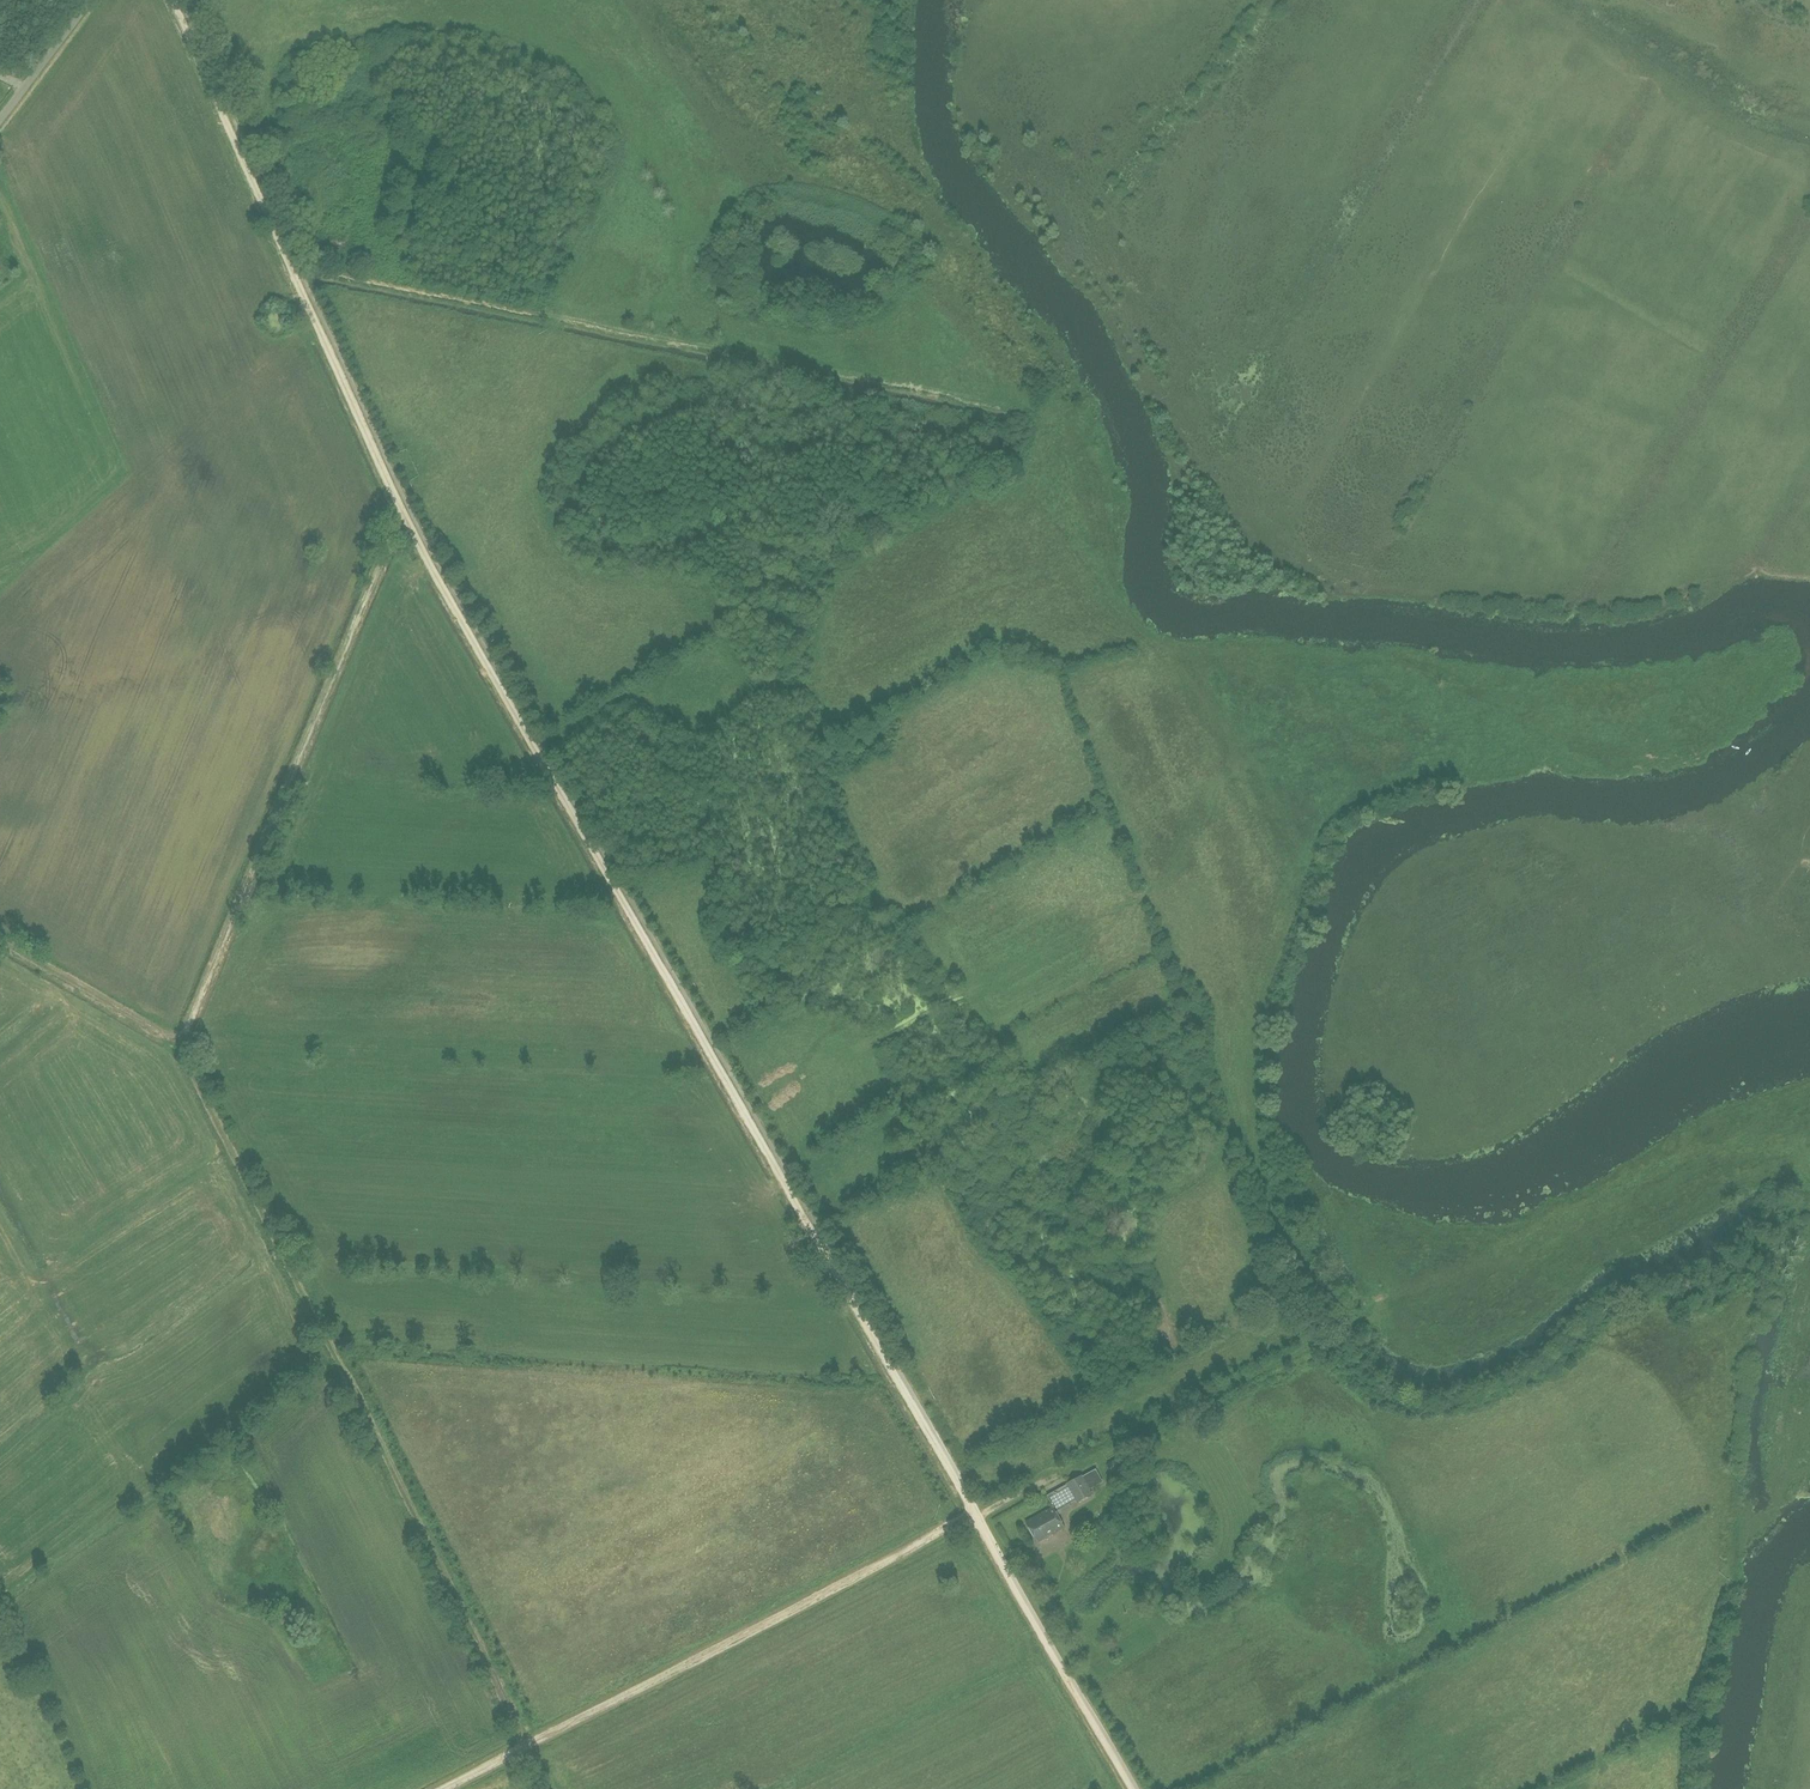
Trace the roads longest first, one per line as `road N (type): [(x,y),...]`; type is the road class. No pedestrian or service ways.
road 1 (track): [(172,0),(427,559),(975,1515)]
road 2 (track): [(0,940),(178,1044),(527,1746)]
road 3 (track): [(443,1788),(975,1515)]
road 4 (track): [(403,511),(178,1044)]
road 5 (track): [(1132,1788),(975,1515)]
road 6 (track): [(290,266),(544,315)]
road 7 (unclassified): [(0,119),(90,0)]
road 8 (track): [(975,1515),(1103,1454)]

